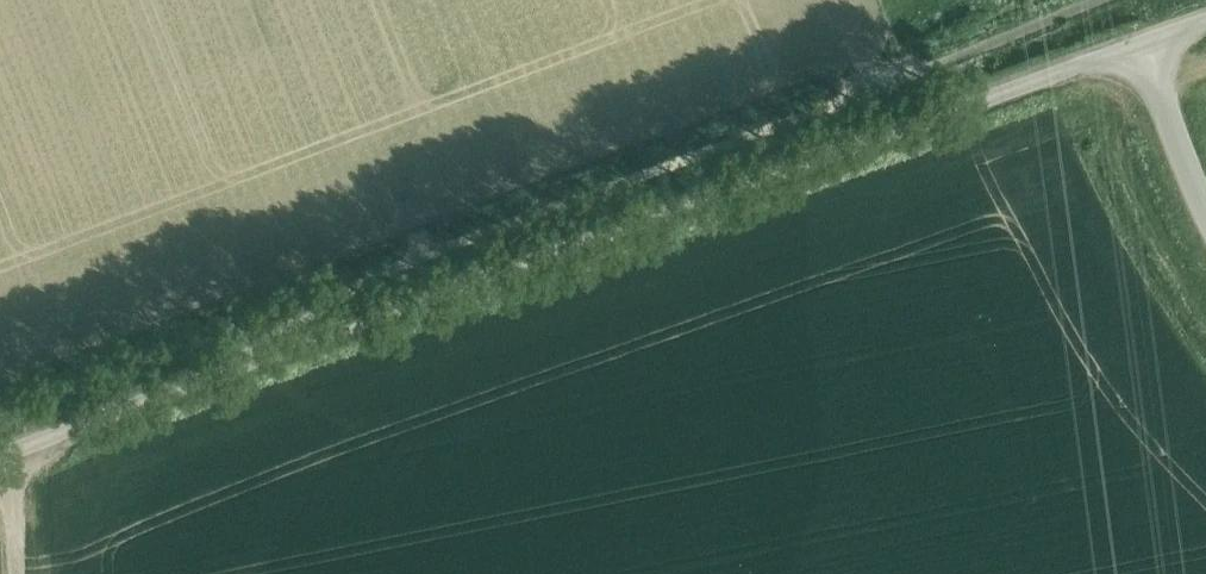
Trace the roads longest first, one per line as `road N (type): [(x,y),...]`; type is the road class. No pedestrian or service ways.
road 1 (unclassified): [(0,459),(350,321),(1133,41)]
road 2 (track): [(272,350),(294,321),(639,174),(1098,0)]
road 3 (unclassified): [(1205,202),(1133,41)]

